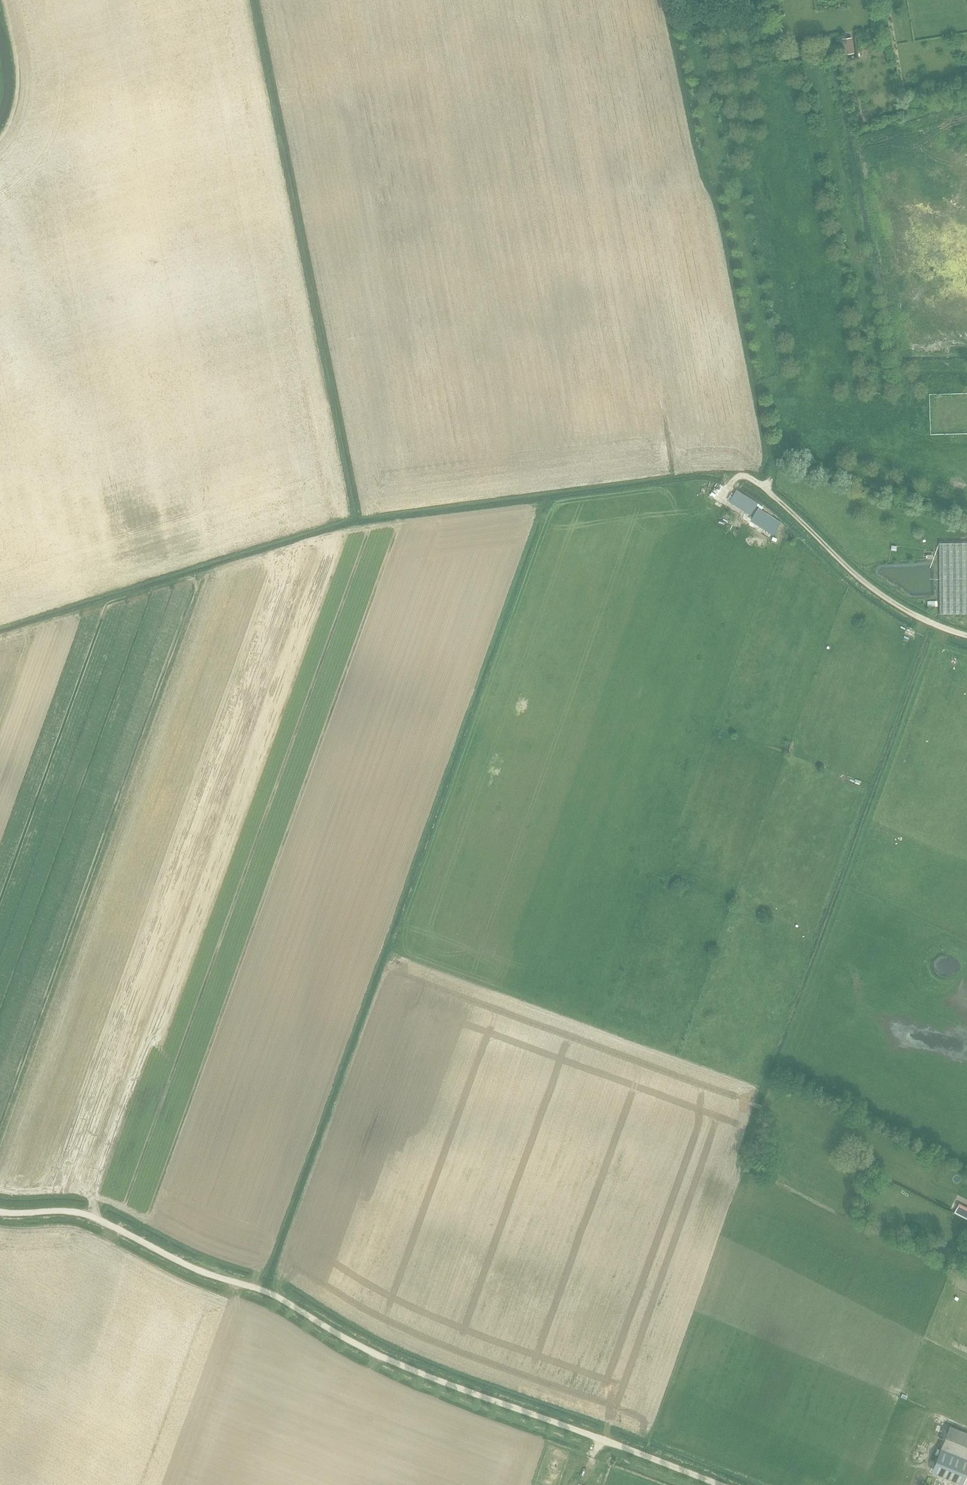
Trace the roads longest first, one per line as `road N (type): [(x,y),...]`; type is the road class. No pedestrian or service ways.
road 1 (unclassified): [(716,1484),(360,1354),(282,1301),(169,1257),(92,1216),(0,1207)]
road 2 (track): [(720,499),(742,475),(881,595),(966,636)]

